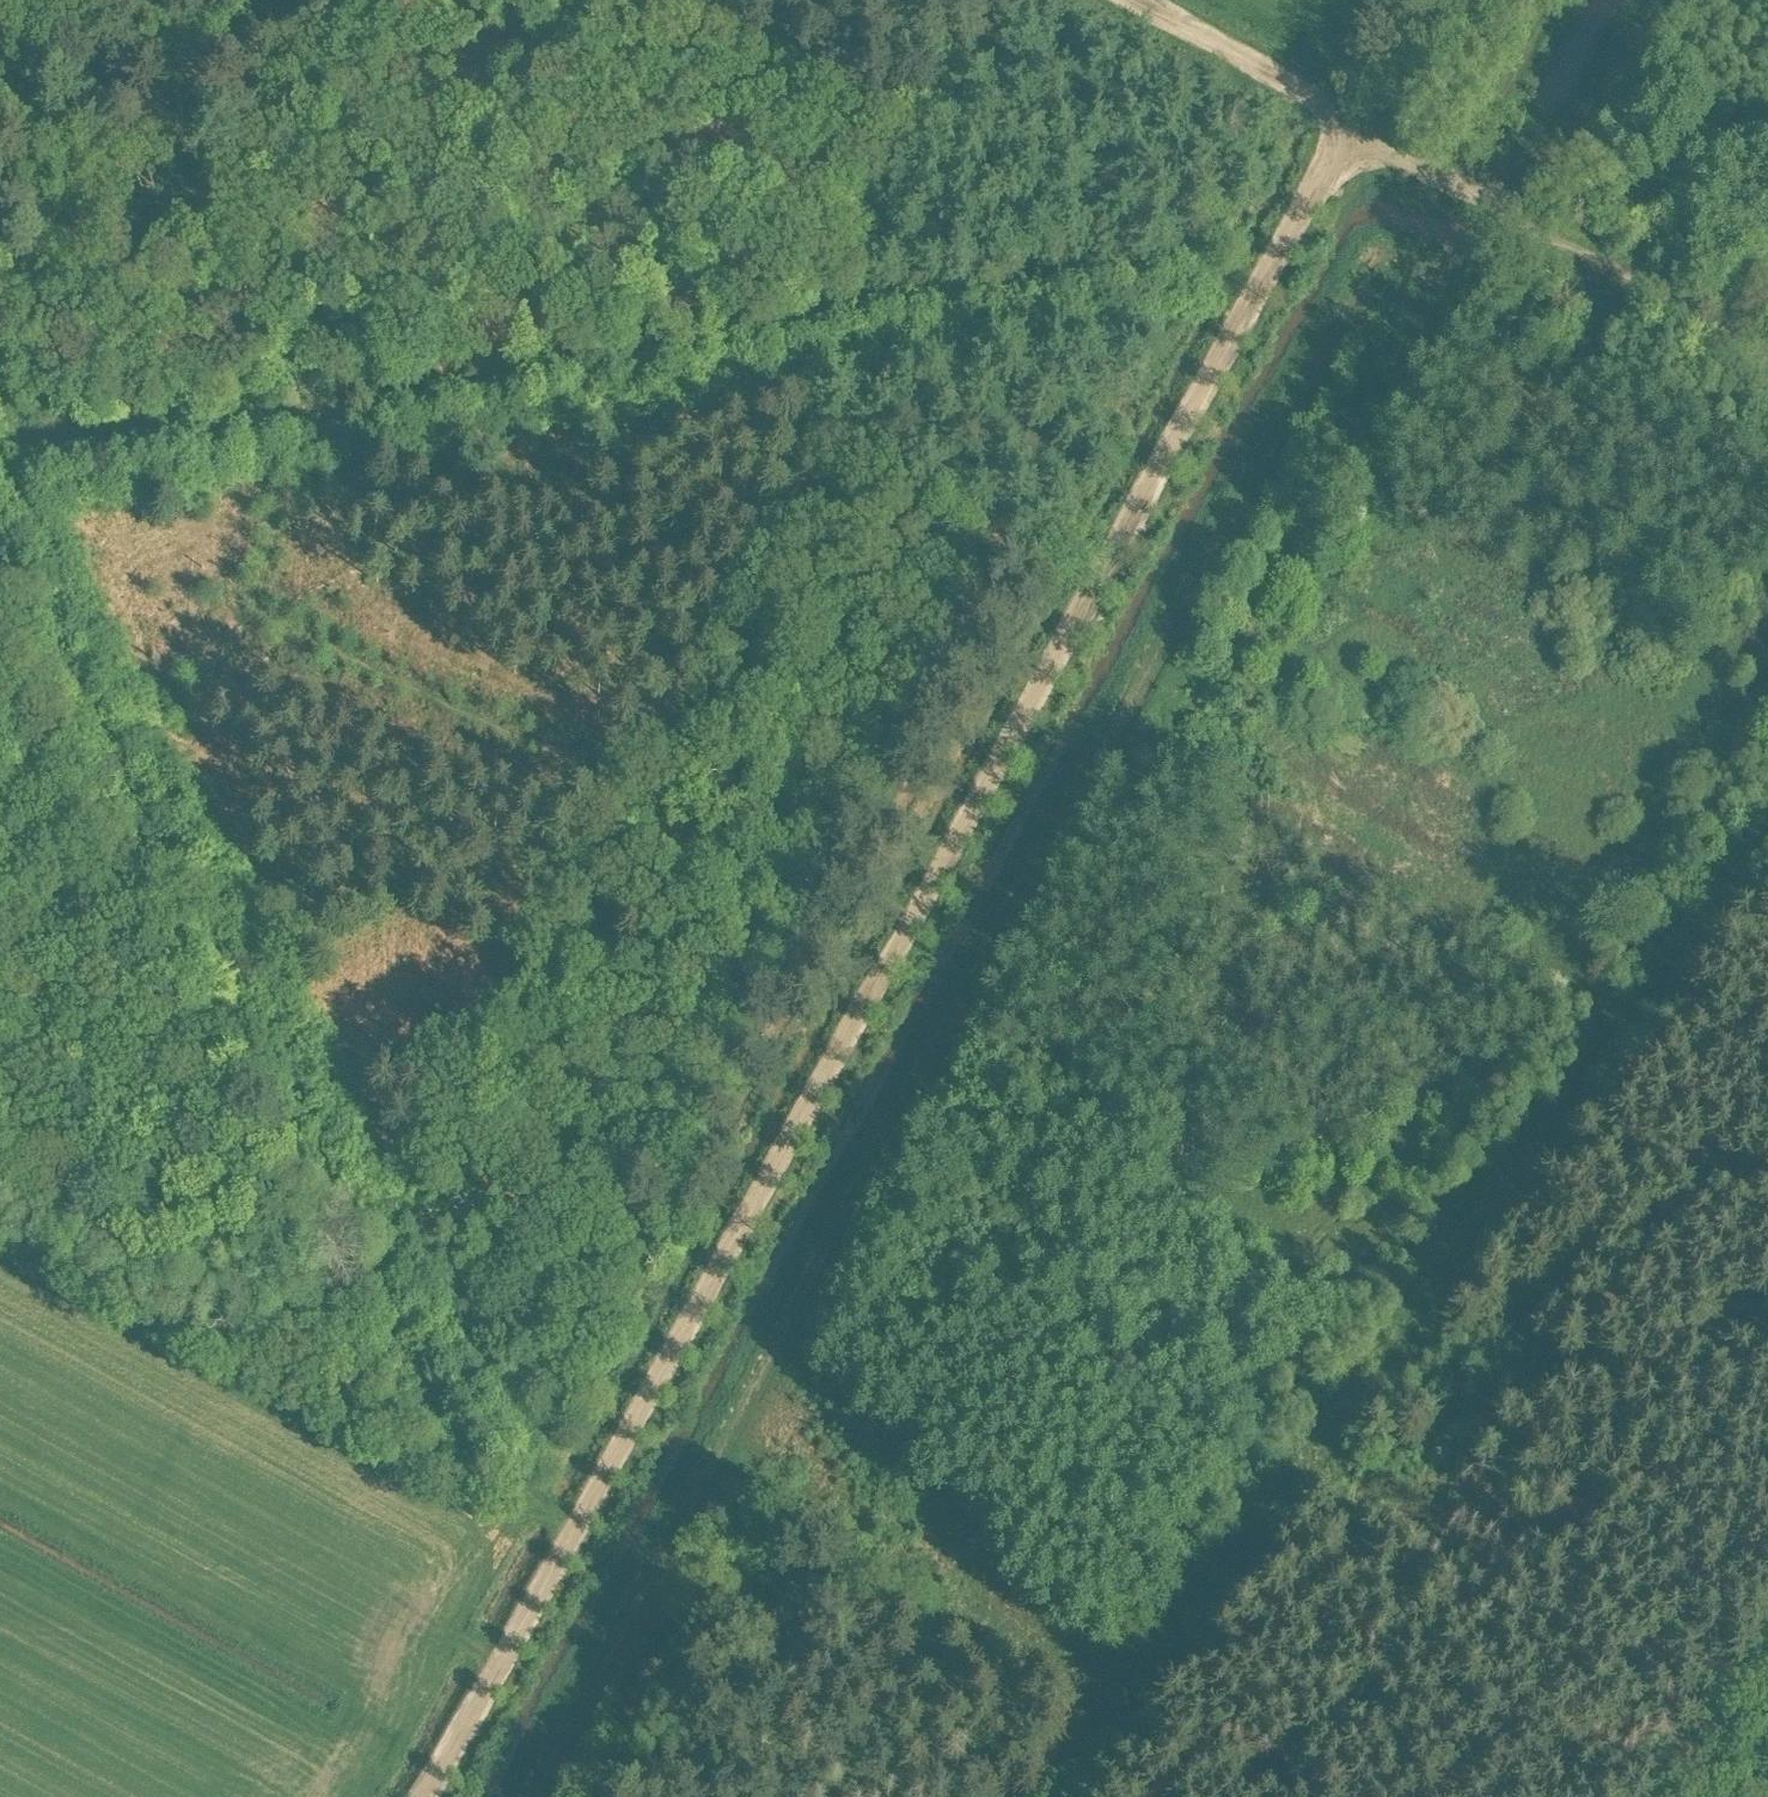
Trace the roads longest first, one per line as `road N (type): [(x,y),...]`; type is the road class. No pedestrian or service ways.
road 1 (track): [(1574,251),(1546,301),(1531,310),(1485,301),(1404,257),(1362,271),(522,1796)]
road 2 (track): [(429,1796),(1260,283)]
road 3 (track): [(7,500),(269,461),(1186,283),(1260,283)]
road 4 (track): [(7,500),(523,1496),(574,1535)]
road 5 (track): [(1350,127),(1767,356)]
road 6 (track): [(1497,208),(1518,169),(1569,127),(1658,0)]
road 7 (track): [(1121,0),(1350,127)]
road 8 (track): [(1555,0),(1455,184)]
road 9 (track): [(1260,283),(1350,127)]
road 10 (track): [(1363,133),(1435,0)]

